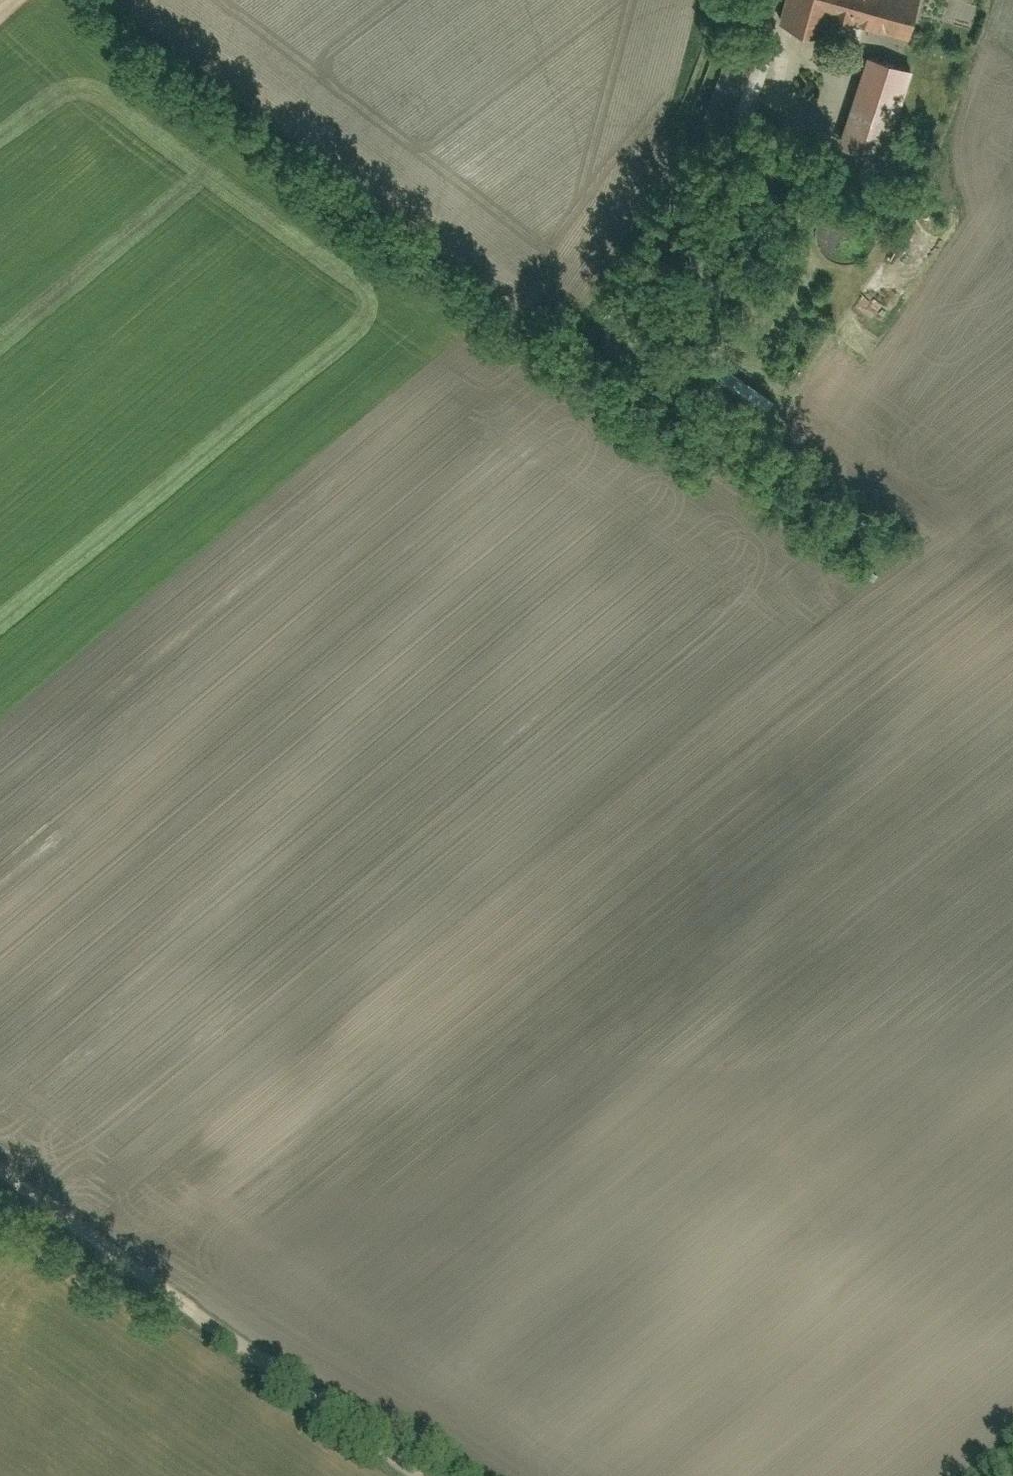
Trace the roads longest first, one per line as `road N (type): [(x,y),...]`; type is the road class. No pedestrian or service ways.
road 1 (track): [(421,1475),(0,1171)]

